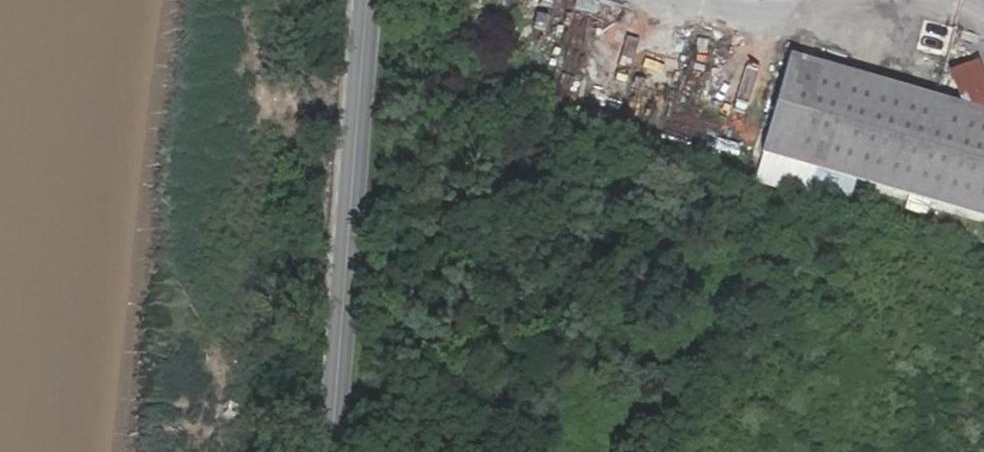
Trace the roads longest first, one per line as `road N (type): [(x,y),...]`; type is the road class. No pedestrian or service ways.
road 1 (tertiary): [(366,0),(331,451)]
road 2 (residential): [(682,0),(756,18),(814,12),(828,0)]

